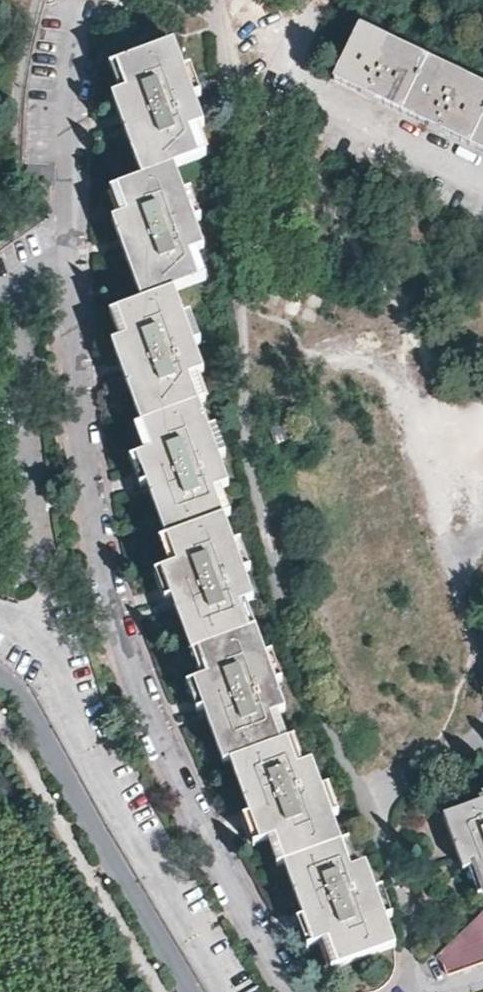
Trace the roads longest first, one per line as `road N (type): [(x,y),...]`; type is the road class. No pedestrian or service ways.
road 1 (residential): [(196,991),(22,695),(0,678)]
road 2 (residential): [(311,0),(283,72),(482,170)]

